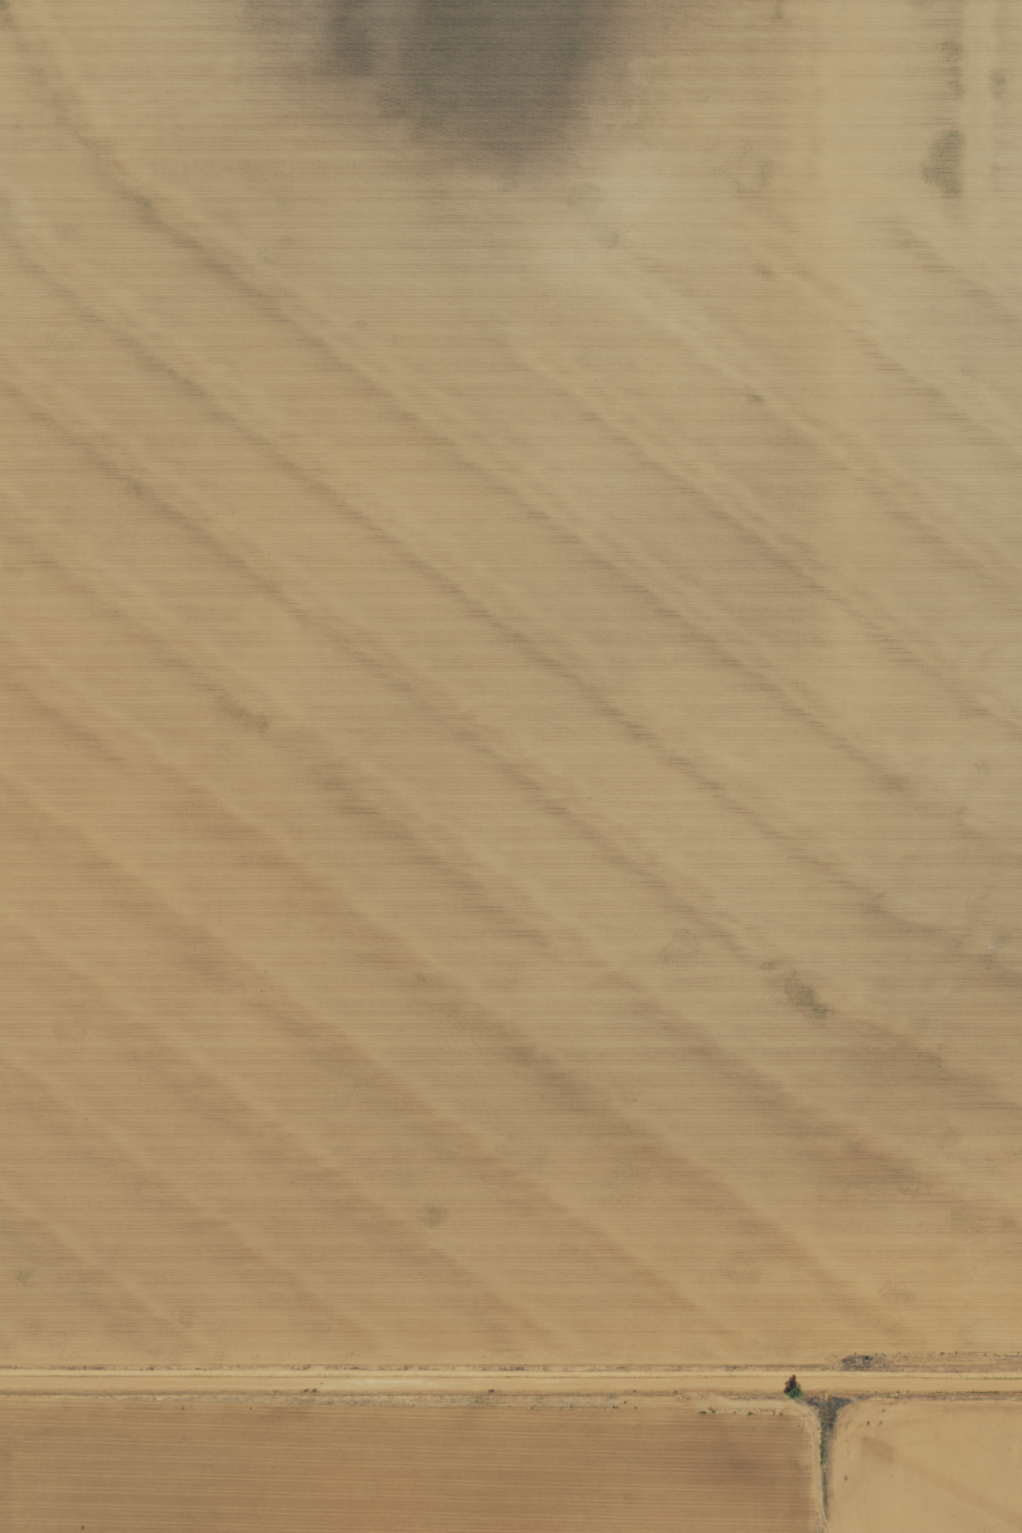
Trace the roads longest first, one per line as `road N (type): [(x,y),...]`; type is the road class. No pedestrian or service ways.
road 1 (residential): [(1021,1384),(0,1383)]

